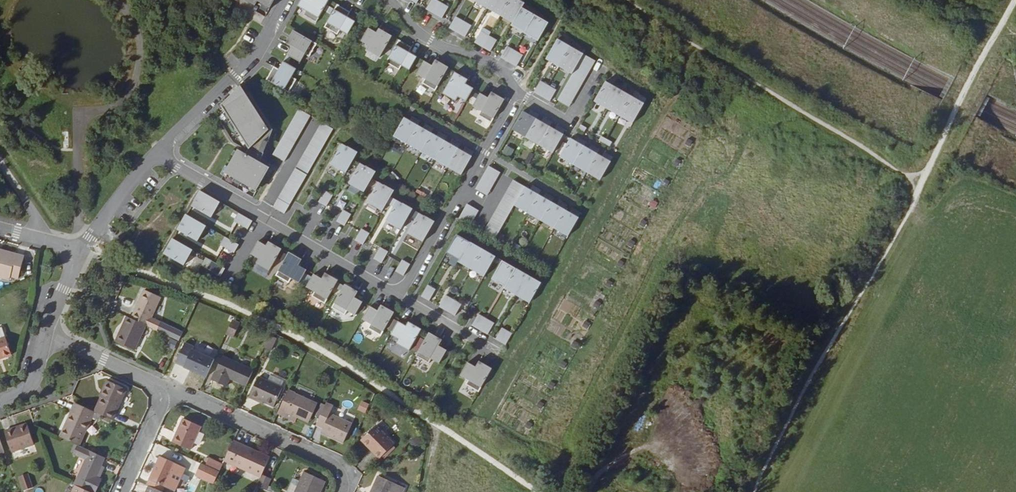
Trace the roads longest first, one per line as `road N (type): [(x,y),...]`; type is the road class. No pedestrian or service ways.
road 1 (residential): [(389,0),(431,40),(502,70),(518,92),(399,296),(156,154)]
road 2 (residential): [(156,154),(249,63),(286,0)]
road 3 (residential): [(344,477),(170,393)]
road 4 (residential): [(170,393),(45,336)]
road 5 (residential): [(79,252),(156,154)]

